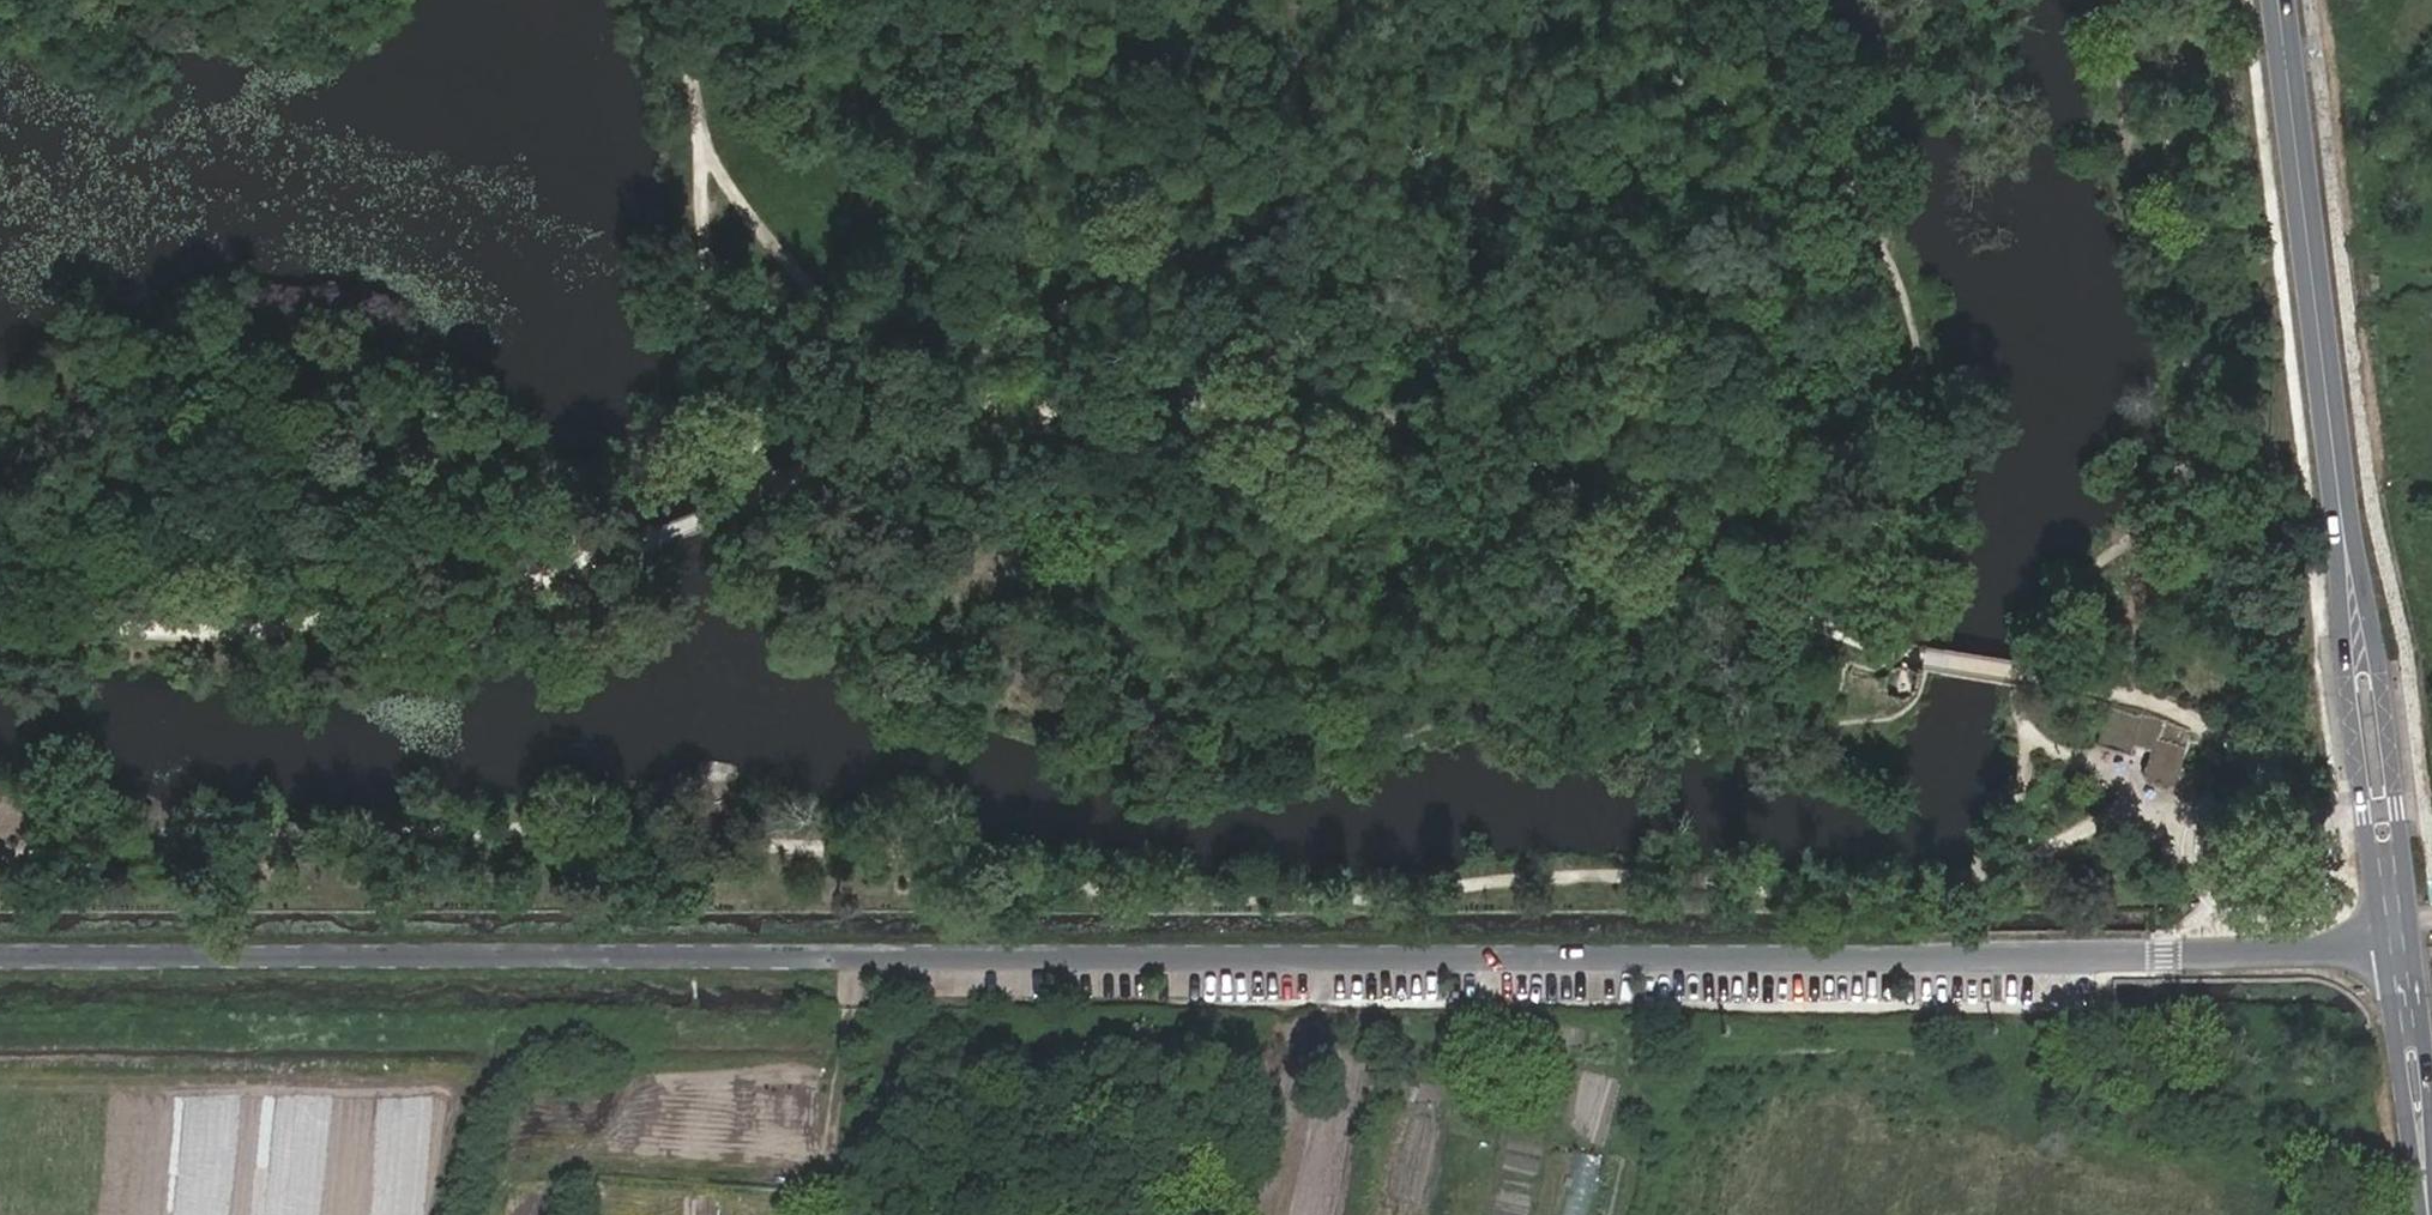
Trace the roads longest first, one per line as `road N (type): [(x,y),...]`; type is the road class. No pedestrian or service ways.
road 1 (unclassified): [(2405,950),(0,959)]
road 2 (secondary): [(2278,0),(2405,950)]
road 3 (secondary): [(2405,950),(2428,1214)]

